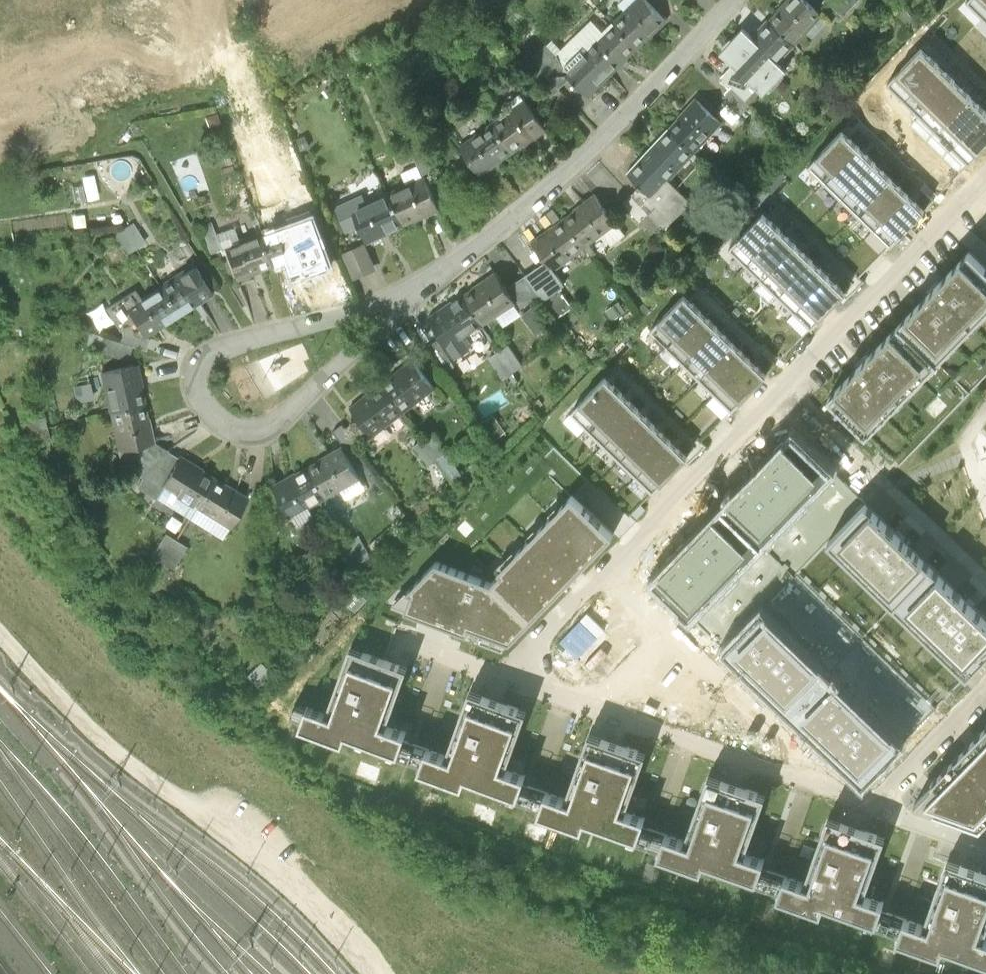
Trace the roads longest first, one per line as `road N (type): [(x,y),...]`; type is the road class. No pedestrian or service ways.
road 1 (residential): [(872,816),(496,681),(605,572)]
road 2 (residential): [(605,572),(985,178)]
road 3 (residential): [(397,303),(217,352),(203,362),(197,388),(224,427),(253,433),(284,417),(372,335)]
road 4 (residential): [(734,0),(599,144),(397,303)]
road 5 (residential): [(605,572),(872,816)]
road 6 (residential): [(872,816),(985,699)]

